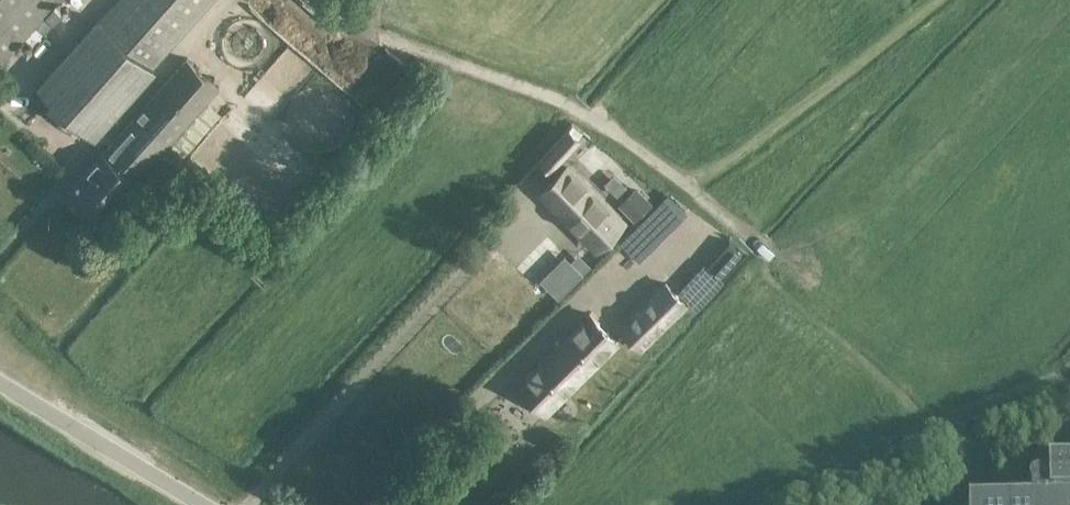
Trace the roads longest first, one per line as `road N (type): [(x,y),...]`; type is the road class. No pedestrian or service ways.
road 1 (track): [(689,190),(566,102),(342,25),(313,0)]
road 2 (track): [(923,0),(689,190)]
road 3 (tertiary): [(199,504),(0,384)]
road 4 (track): [(802,278),(689,190)]

